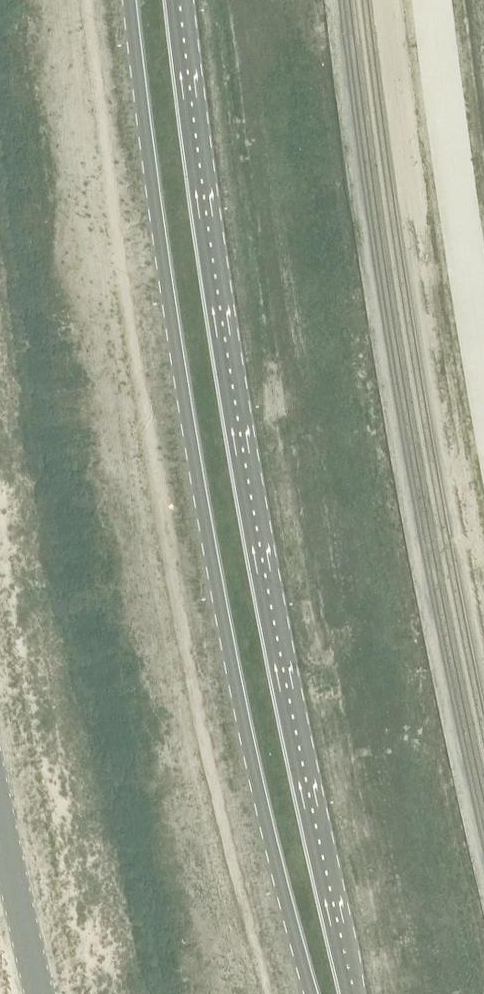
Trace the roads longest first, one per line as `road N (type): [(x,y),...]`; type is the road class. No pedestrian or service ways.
road 1 (secondary): [(346,993),(246,517),(171,0)]
road 2 (secondary): [(129,0),(182,616),(261,993)]
road 3 (unclassified): [(0,839),(39,993)]

